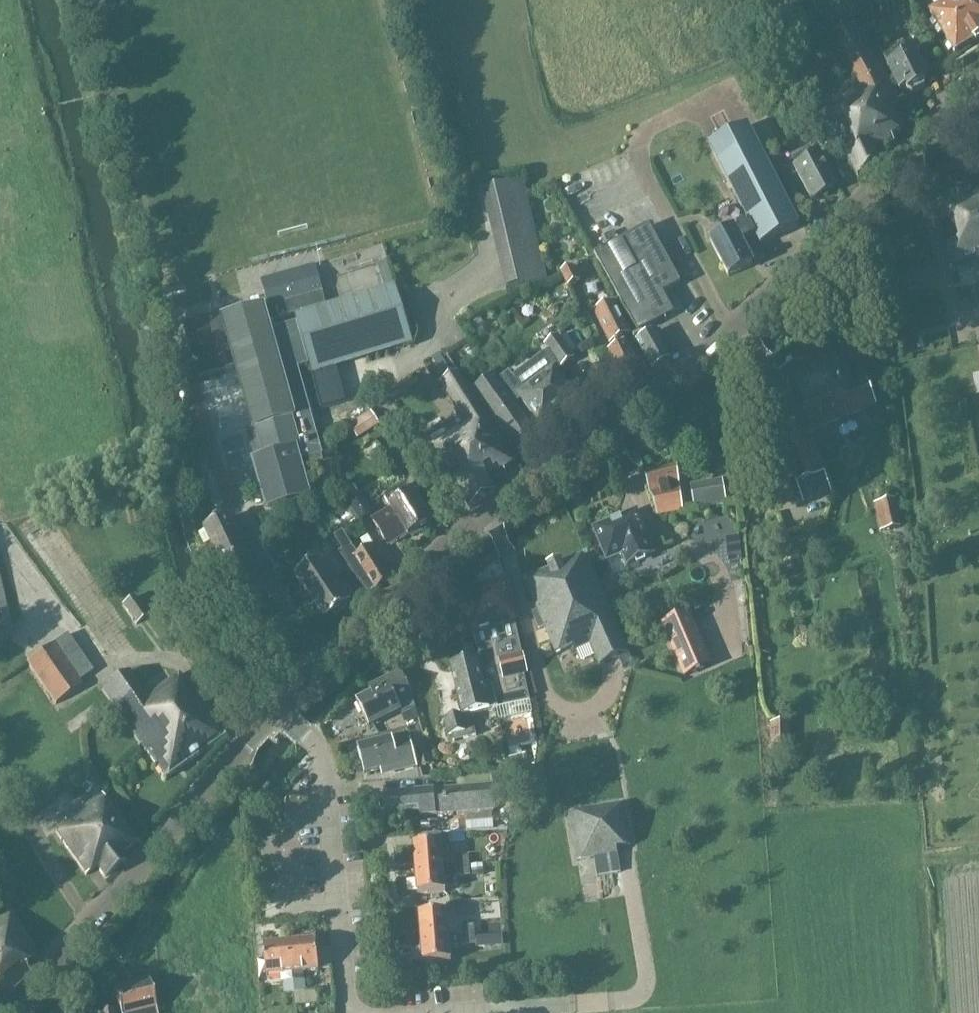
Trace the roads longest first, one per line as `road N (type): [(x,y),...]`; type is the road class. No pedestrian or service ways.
road 1 (tertiary): [(277,712),(452,542),(735,334),(978,84)]
road 2 (tertiary): [(12,1012),(277,712)]
road 3 (residential): [(347,1012),(323,752),(277,712)]

